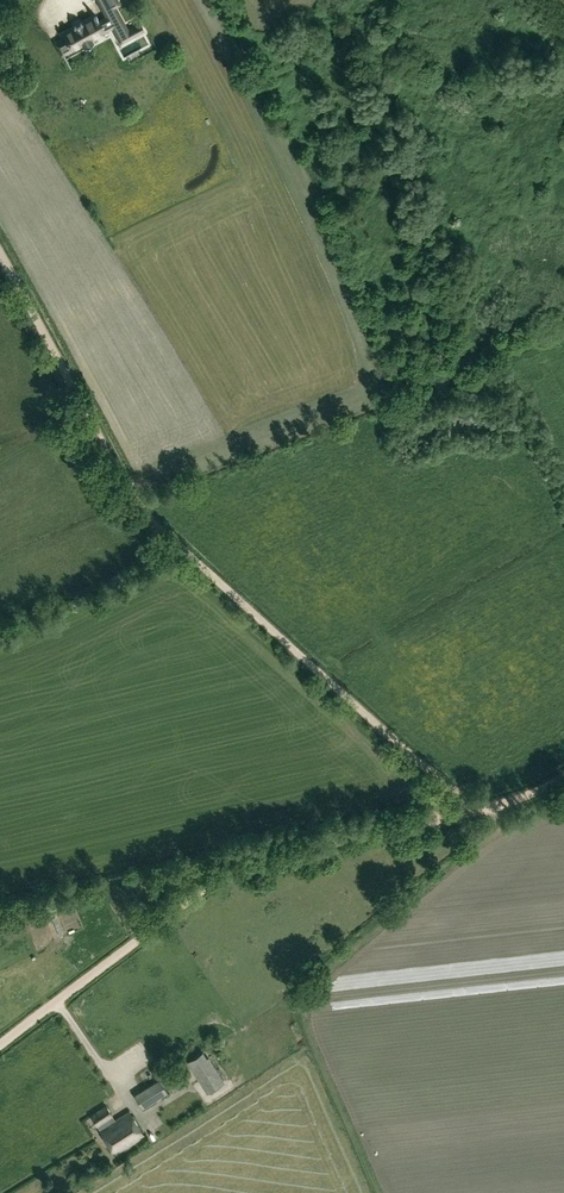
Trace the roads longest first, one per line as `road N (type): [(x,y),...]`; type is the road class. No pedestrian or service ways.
road 1 (track): [(0,256),(152,521),(473,812)]
road 2 (track): [(0,1044),(236,869),(494,807),(563,779)]

